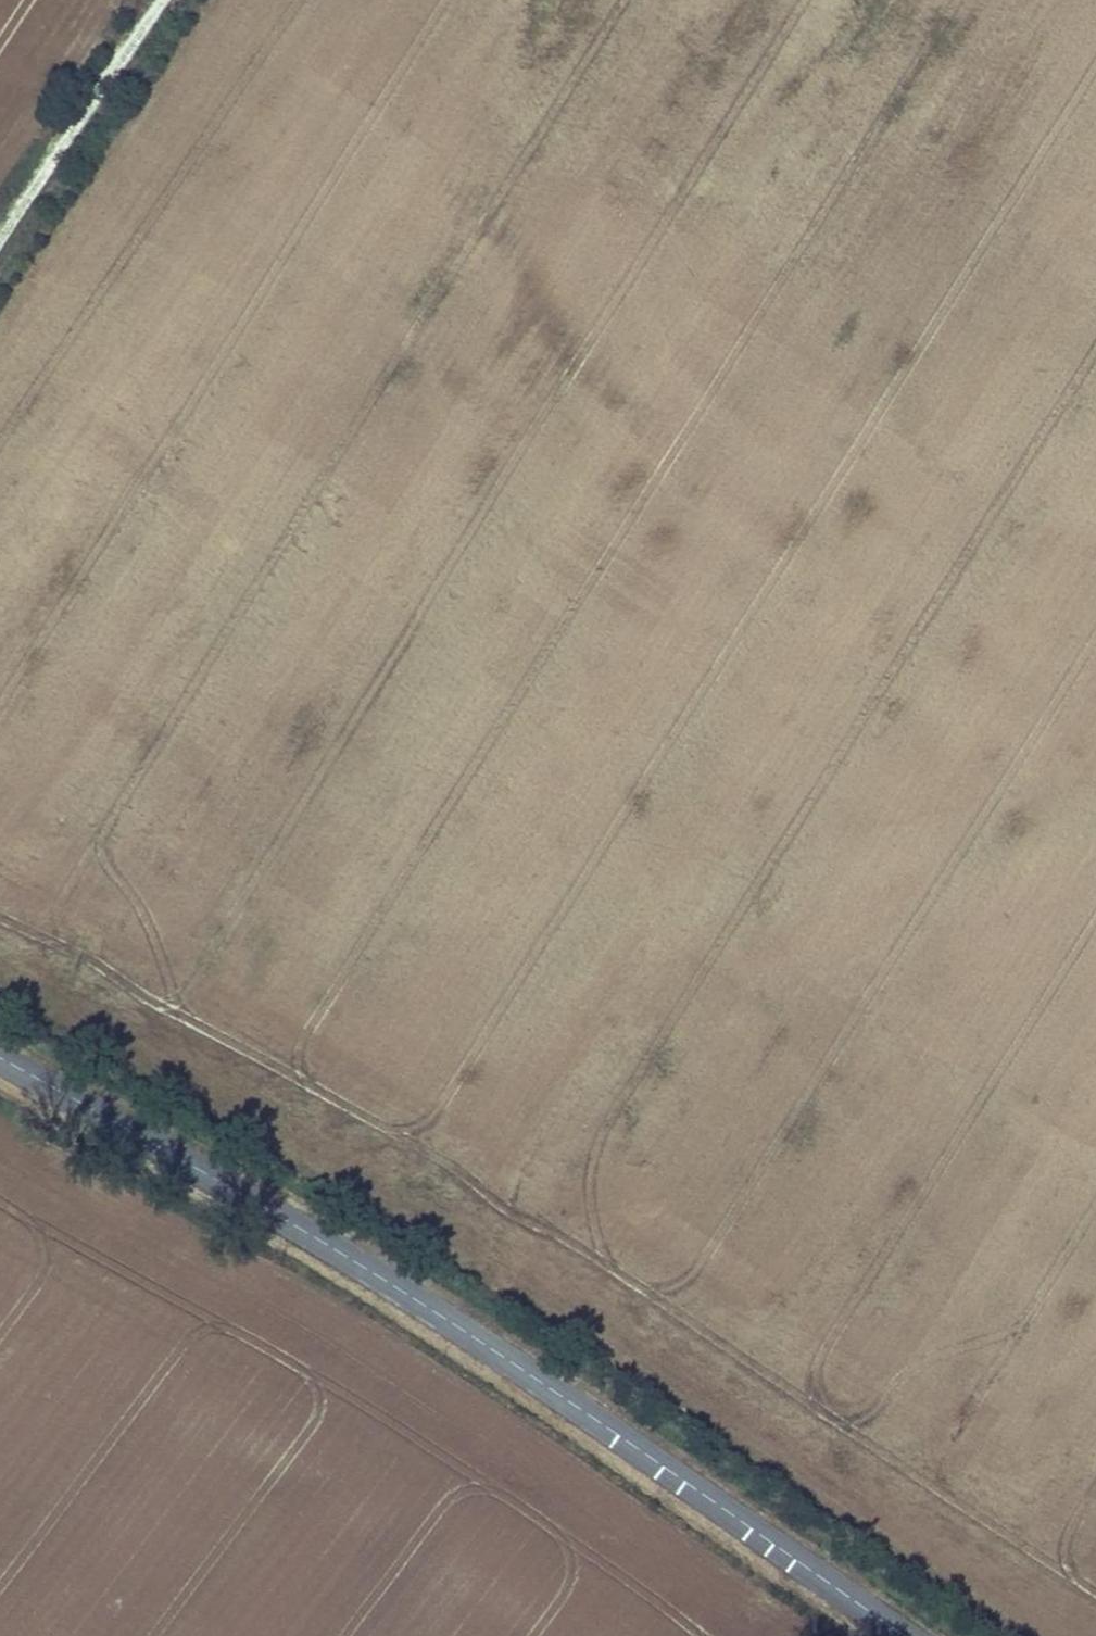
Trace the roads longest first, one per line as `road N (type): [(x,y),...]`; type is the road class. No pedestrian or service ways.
road 1 (tertiary): [(0,1053),(457,1323),(910,1635)]
road 2 (track): [(152,0),(0,226)]

